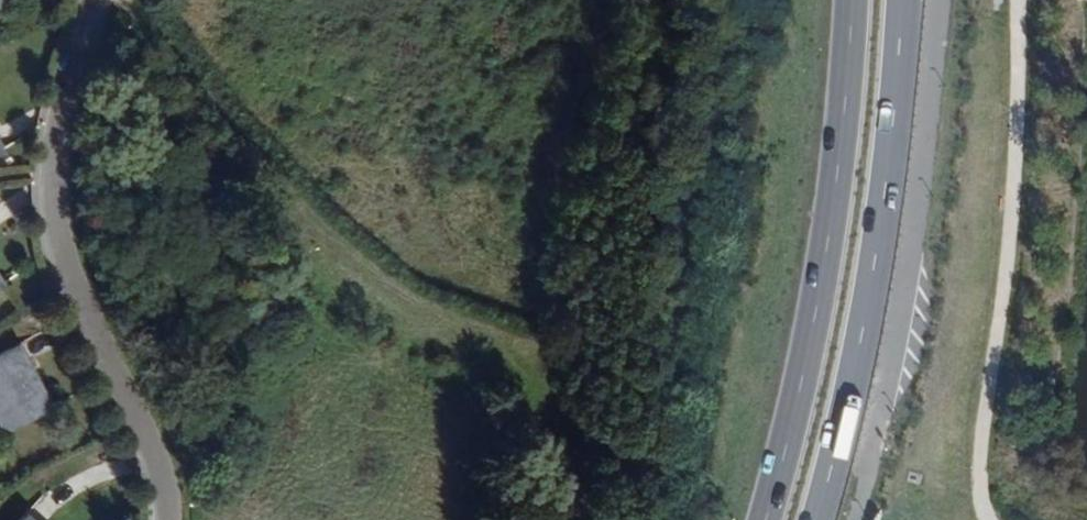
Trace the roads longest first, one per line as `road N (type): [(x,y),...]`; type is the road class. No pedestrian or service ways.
road 1 (residential): [(171,519),(97,359),(47,205),(60,105),(100,0)]
road 2 (primary): [(854,0),(818,313),(767,519)]
road 3 (primary): [(818,519),(877,261),(904,0)]
road 4 (track): [(1015,0),(998,259),(975,435),(974,466),(994,519)]

